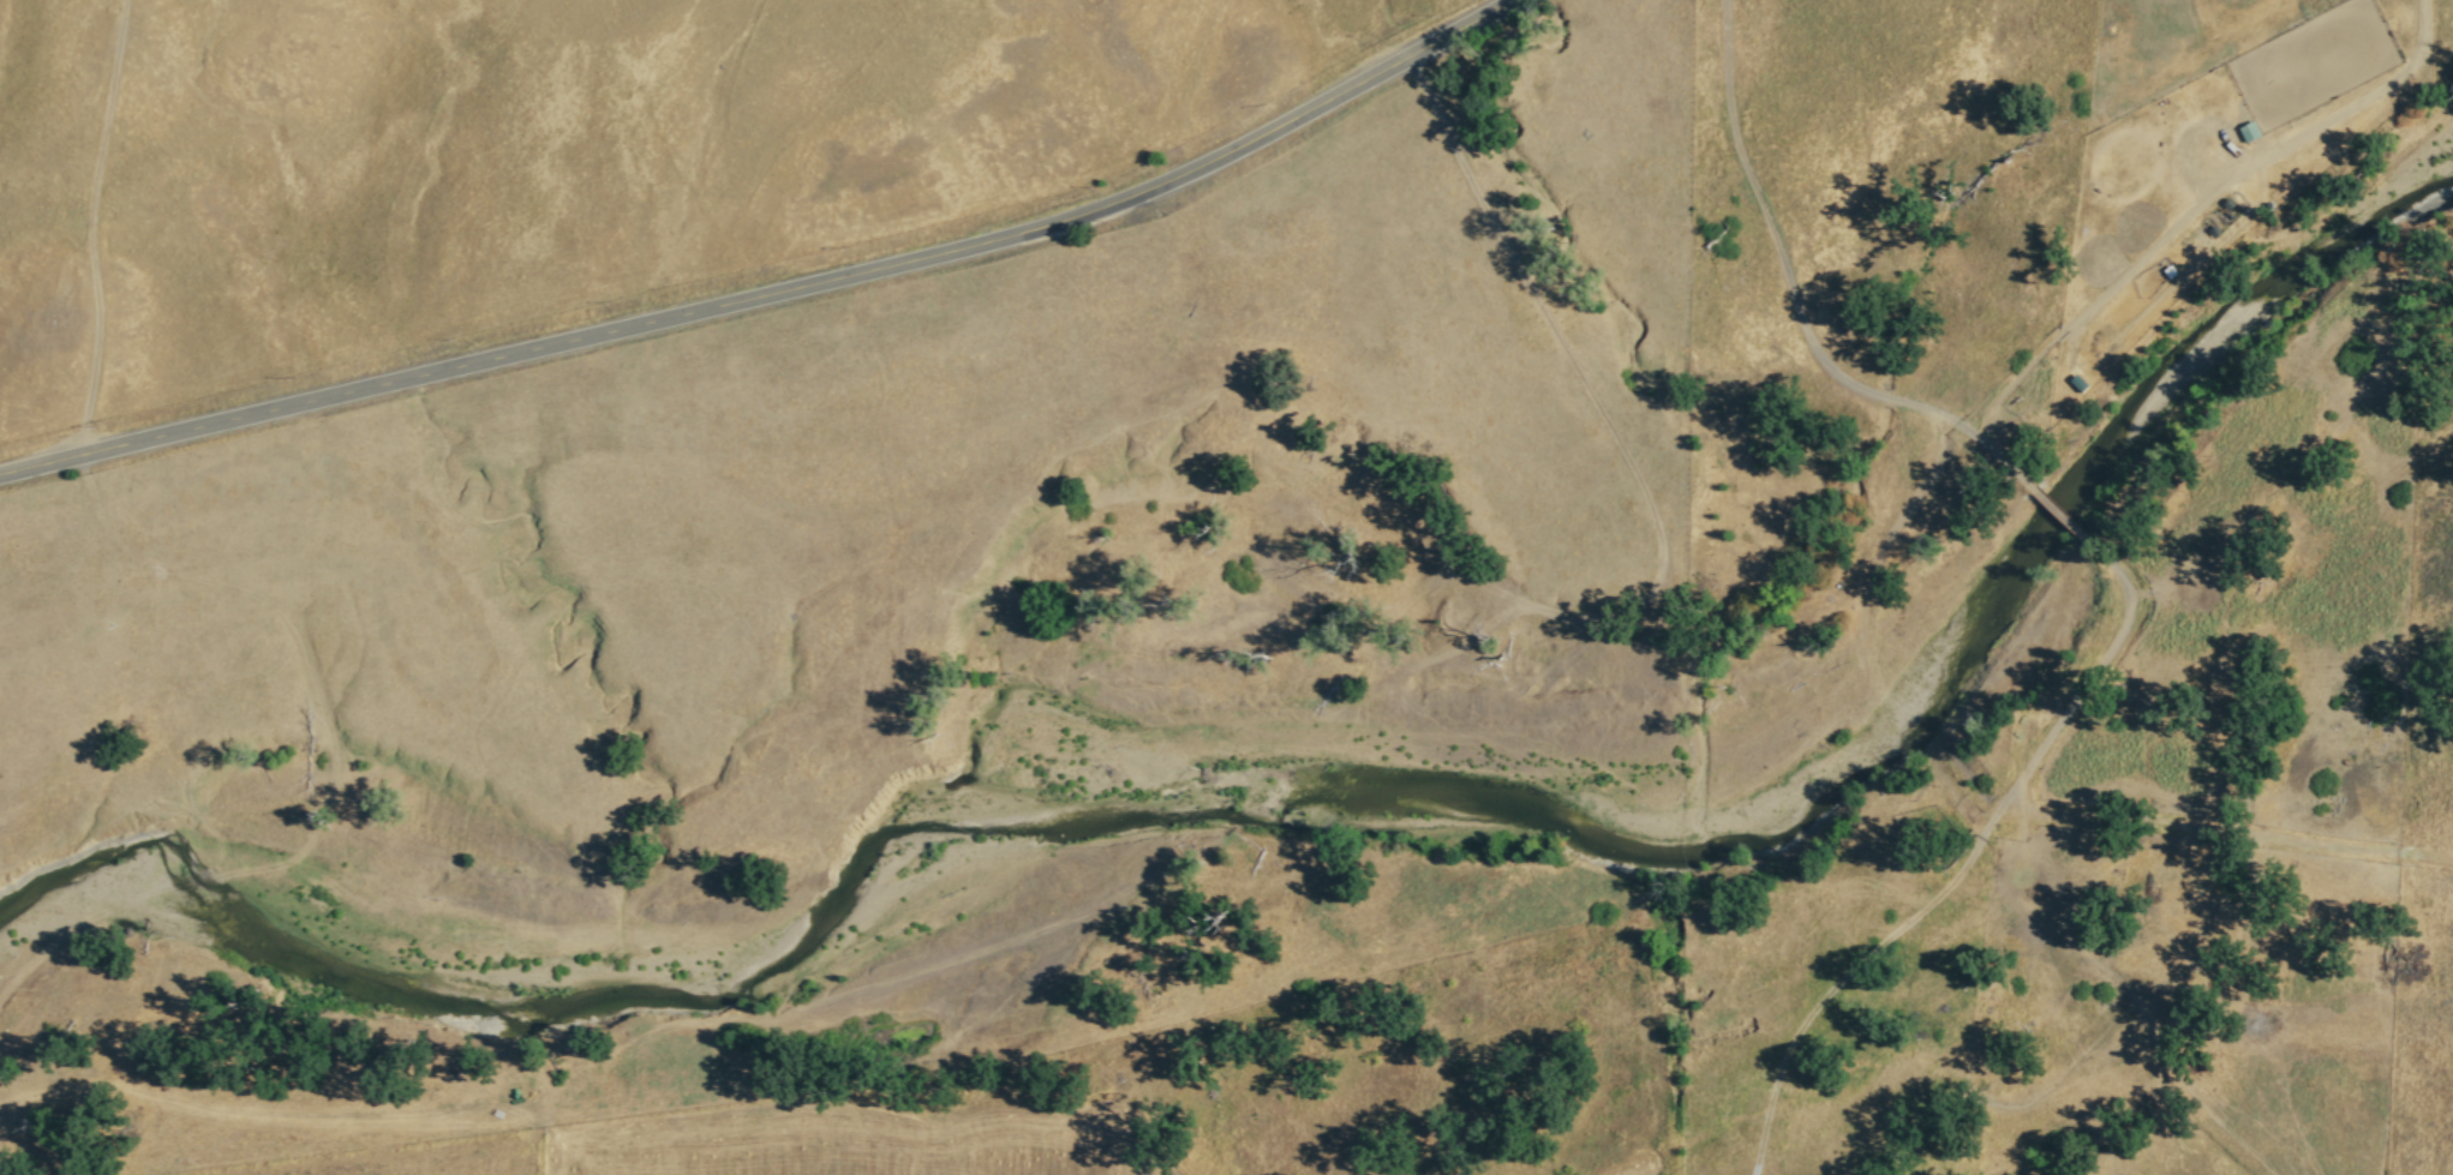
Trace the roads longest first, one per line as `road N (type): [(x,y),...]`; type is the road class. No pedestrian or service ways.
road 1 (tertiary): [(0,473),(955,253),(1073,216),(1231,148),(1508,0)]
road 2 (track): [(1407,54),(1634,469),(1661,552),(1653,586),(1619,616),(1574,616),(1452,575),(1398,603),(1378,639),(1394,660),(1420,663),(1531,604)]
road 3 (track): [(80,456),(97,514),(128,551),(259,597),(289,616),(328,721),(330,777),(315,834),(291,861),(179,879),(92,915),(0,1000)]
road 4 (track): [(80,456),(96,338),(91,214),(125,0)]

